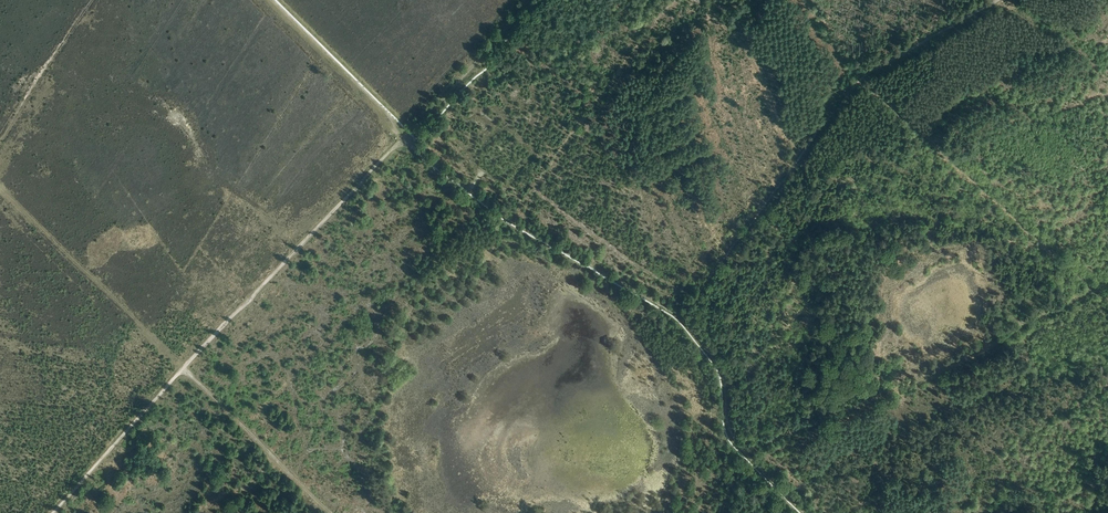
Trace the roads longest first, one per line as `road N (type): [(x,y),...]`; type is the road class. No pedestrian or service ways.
road 1 (track): [(263,0),(418,152),(504,217),(679,317)]
road 2 (track): [(679,317),(859,81),(998,0)]
road 3 (track): [(404,140),(185,368)]
road 4 (track): [(679,317),(721,371),(739,446),(805,512)]
road 5 (track): [(331,512),(185,368)]
road 6 (track): [(185,368),(53,512)]
road 7 (track): [(404,140),(528,0)]
road 8 (track): [(90,0),(0,140)]
road 9 (track): [(511,0),(398,122)]

